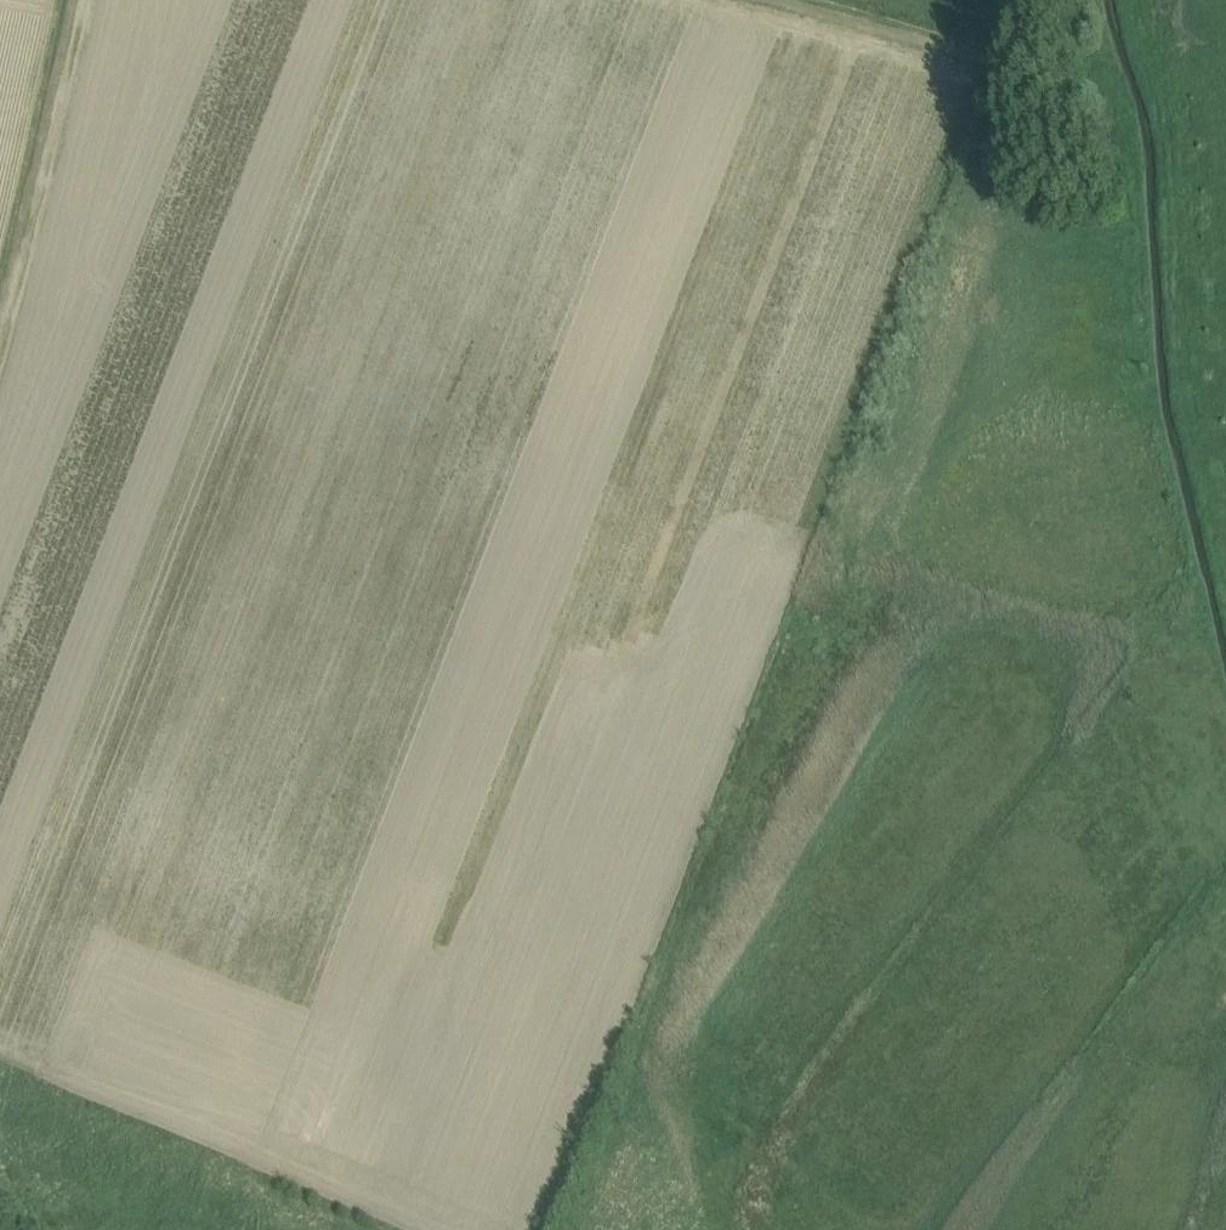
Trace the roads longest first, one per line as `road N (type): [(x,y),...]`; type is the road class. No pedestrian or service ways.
road 1 (track): [(75,0),(0,338)]

